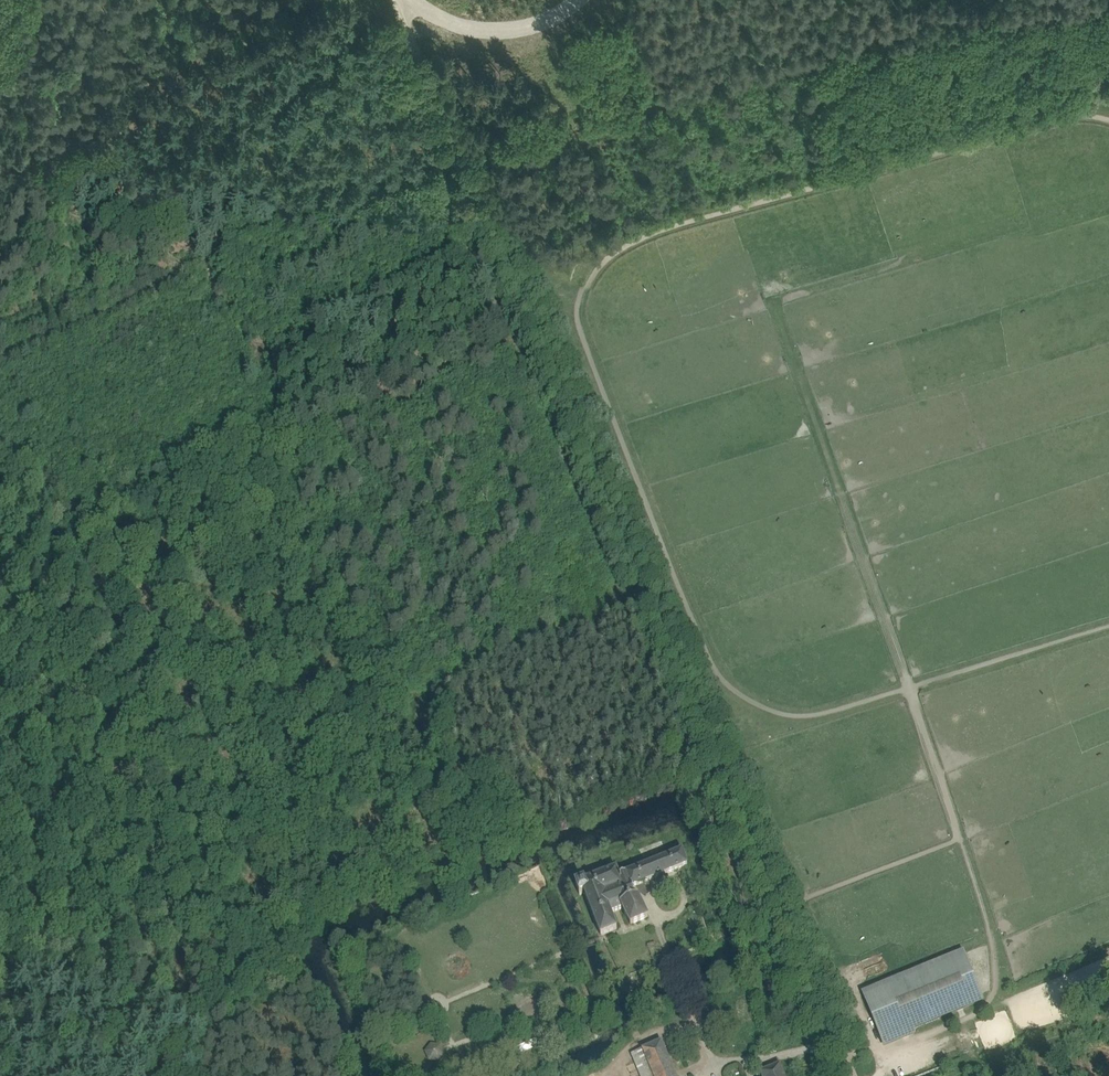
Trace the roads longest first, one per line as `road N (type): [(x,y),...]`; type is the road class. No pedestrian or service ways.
road 1 (track): [(399,0),(848,1075)]
road 2 (track): [(648,598),(53,838),(0,801)]
road 3 (track): [(655,922),(712,1062),(835,1045)]
road 4 (track): [(411,0),(436,14),(495,20),(576,0)]

